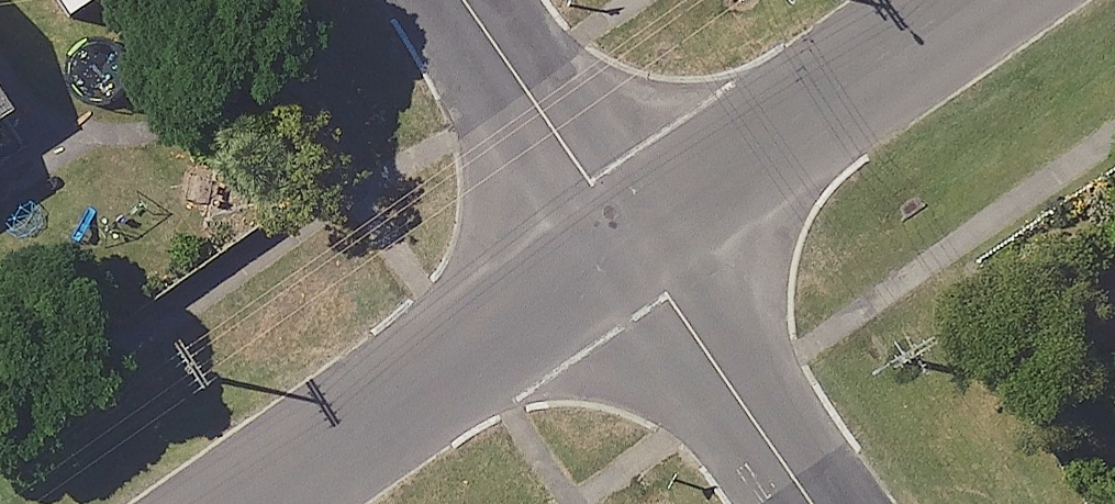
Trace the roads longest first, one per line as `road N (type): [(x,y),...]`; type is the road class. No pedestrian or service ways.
road 1 (residential): [(248,503),(631,240)]
road 2 (residential): [(631,240),(972,0)]
road 3 (residential): [(631,240),(815,503)]
road 4 (residential): [(465,0),(631,240)]

